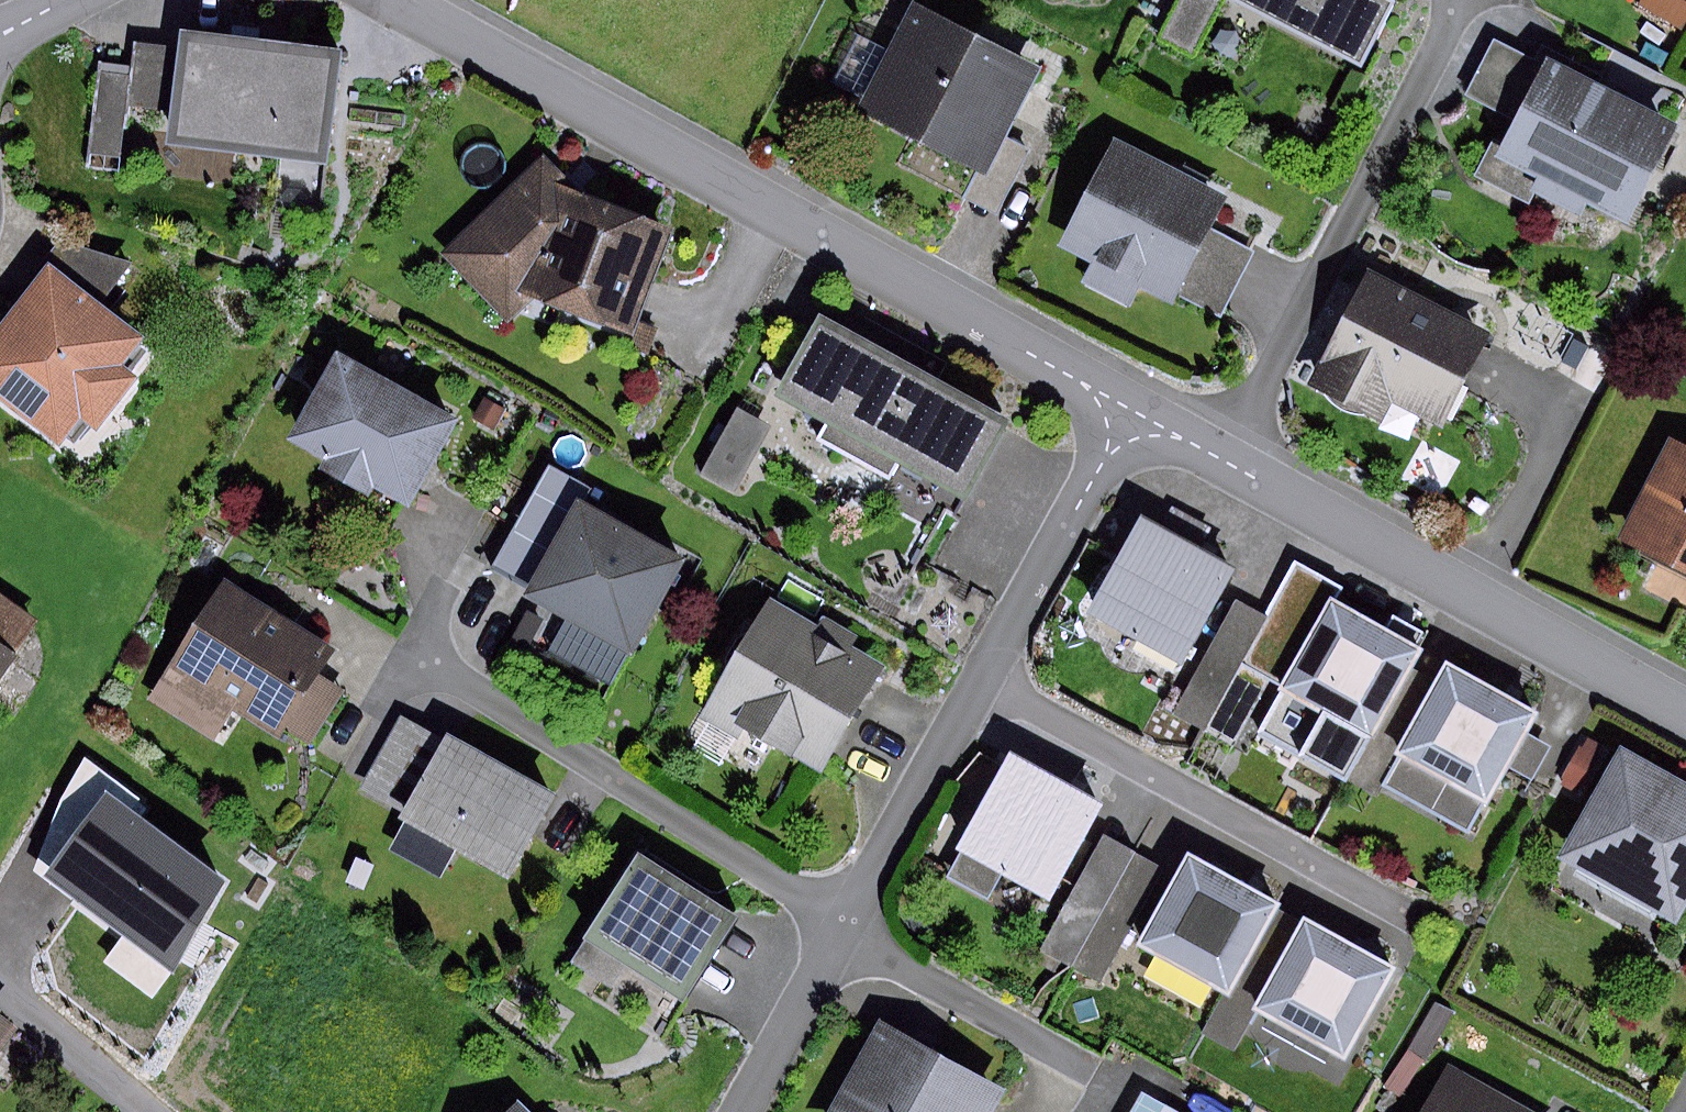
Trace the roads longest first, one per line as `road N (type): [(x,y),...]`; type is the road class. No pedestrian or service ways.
road 1 (residential): [(390,0),(735,181),(1138,413)]
road 2 (residential): [(740,1111),(839,919),(1138,413)]
road 3 (residential): [(1223,459),(1685,708)]
road 4 (unclassified): [(1223,459),(1459,0)]
road 5 (residential): [(0,988),(147,1111)]

